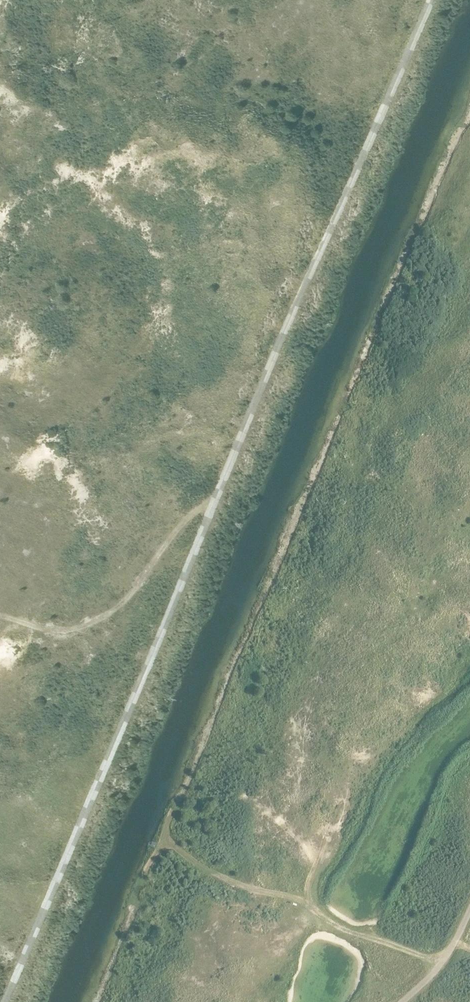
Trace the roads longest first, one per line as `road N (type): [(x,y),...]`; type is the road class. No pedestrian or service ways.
road 1 (track): [(3,1001),(431,0)]
road 2 (track): [(215,498),(183,522),(121,605),(90,624),(56,633),(0,616)]

